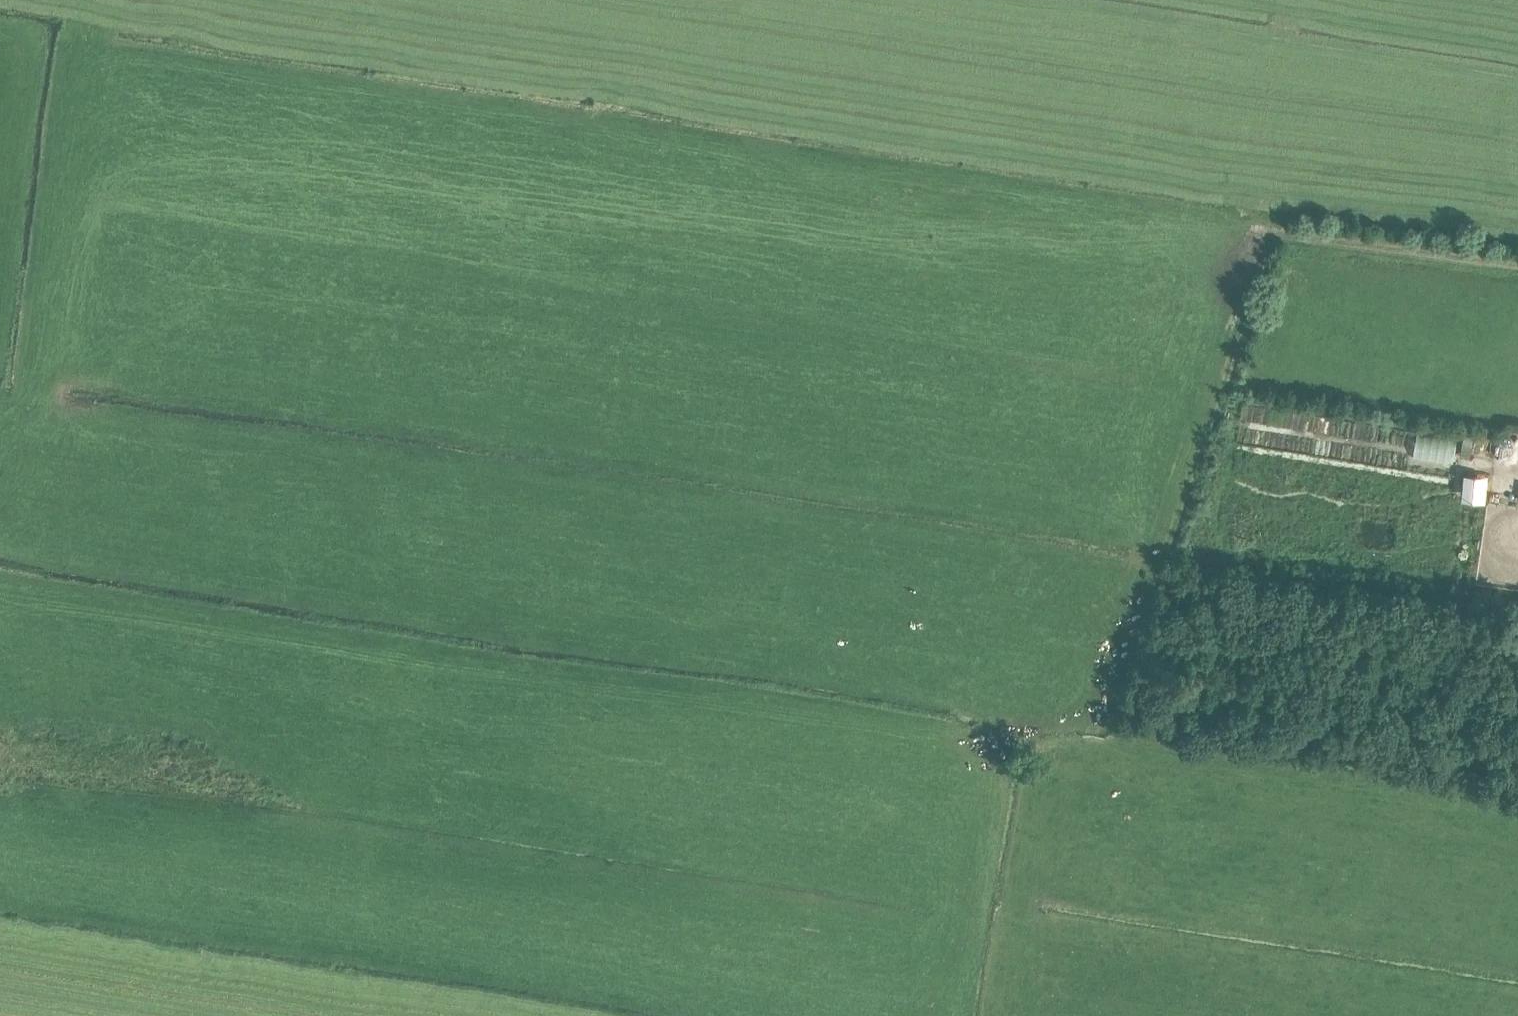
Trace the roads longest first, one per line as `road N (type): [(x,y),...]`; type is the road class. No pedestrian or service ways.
road 1 (track): [(1517,266),(1260,233),(1224,334)]

